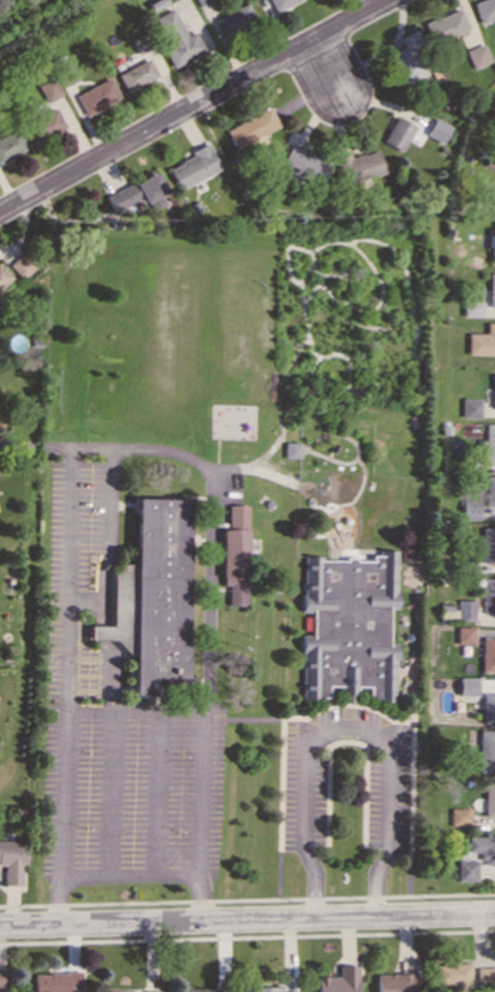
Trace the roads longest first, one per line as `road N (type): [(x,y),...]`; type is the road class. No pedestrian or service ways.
road 1 (residential): [(0,927),(494,915)]
road 2 (residential): [(0,214),(391,0)]

